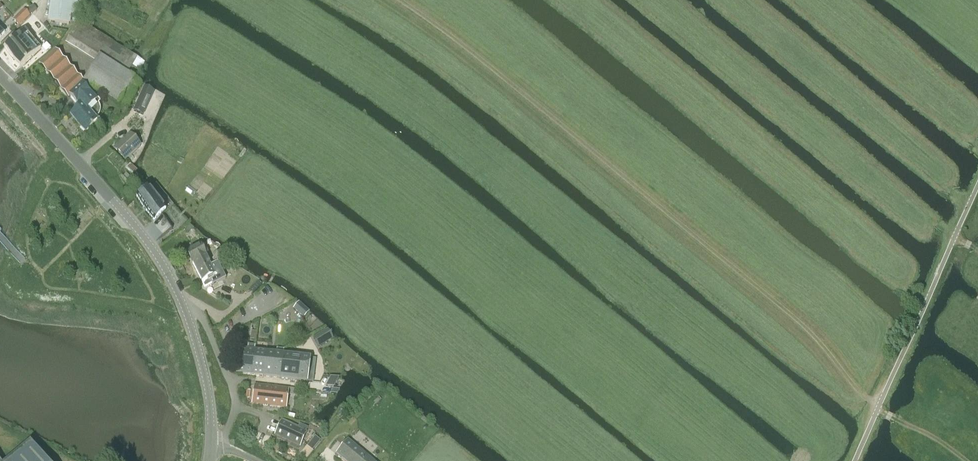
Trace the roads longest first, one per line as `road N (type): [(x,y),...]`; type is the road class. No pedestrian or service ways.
road 1 (track): [(972,460),(877,408),(811,334),(396,0)]
road 2 (tertiary): [(212,445),(206,380),(168,273),(0,74)]
road 3 (unclassified): [(853,460),(977,183)]

